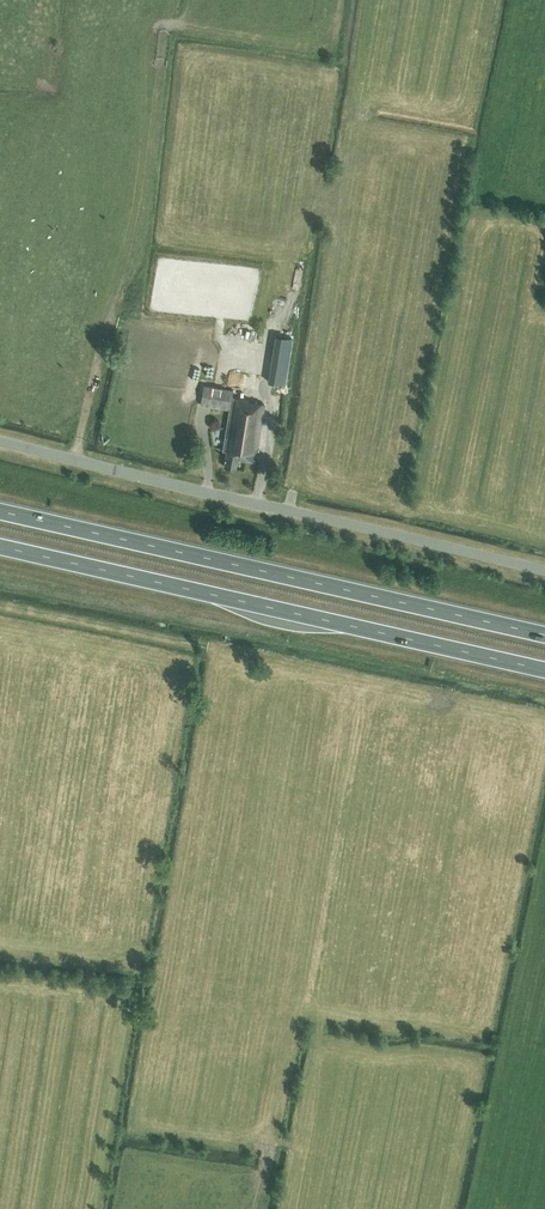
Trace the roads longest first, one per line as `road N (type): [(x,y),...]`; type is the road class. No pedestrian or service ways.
road 1 (unclassified): [(544,571),(0,440)]
road 2 (trunk): [(0,546),(544,670)]
road 3 (trunk): [(544,634),(0,511)]

